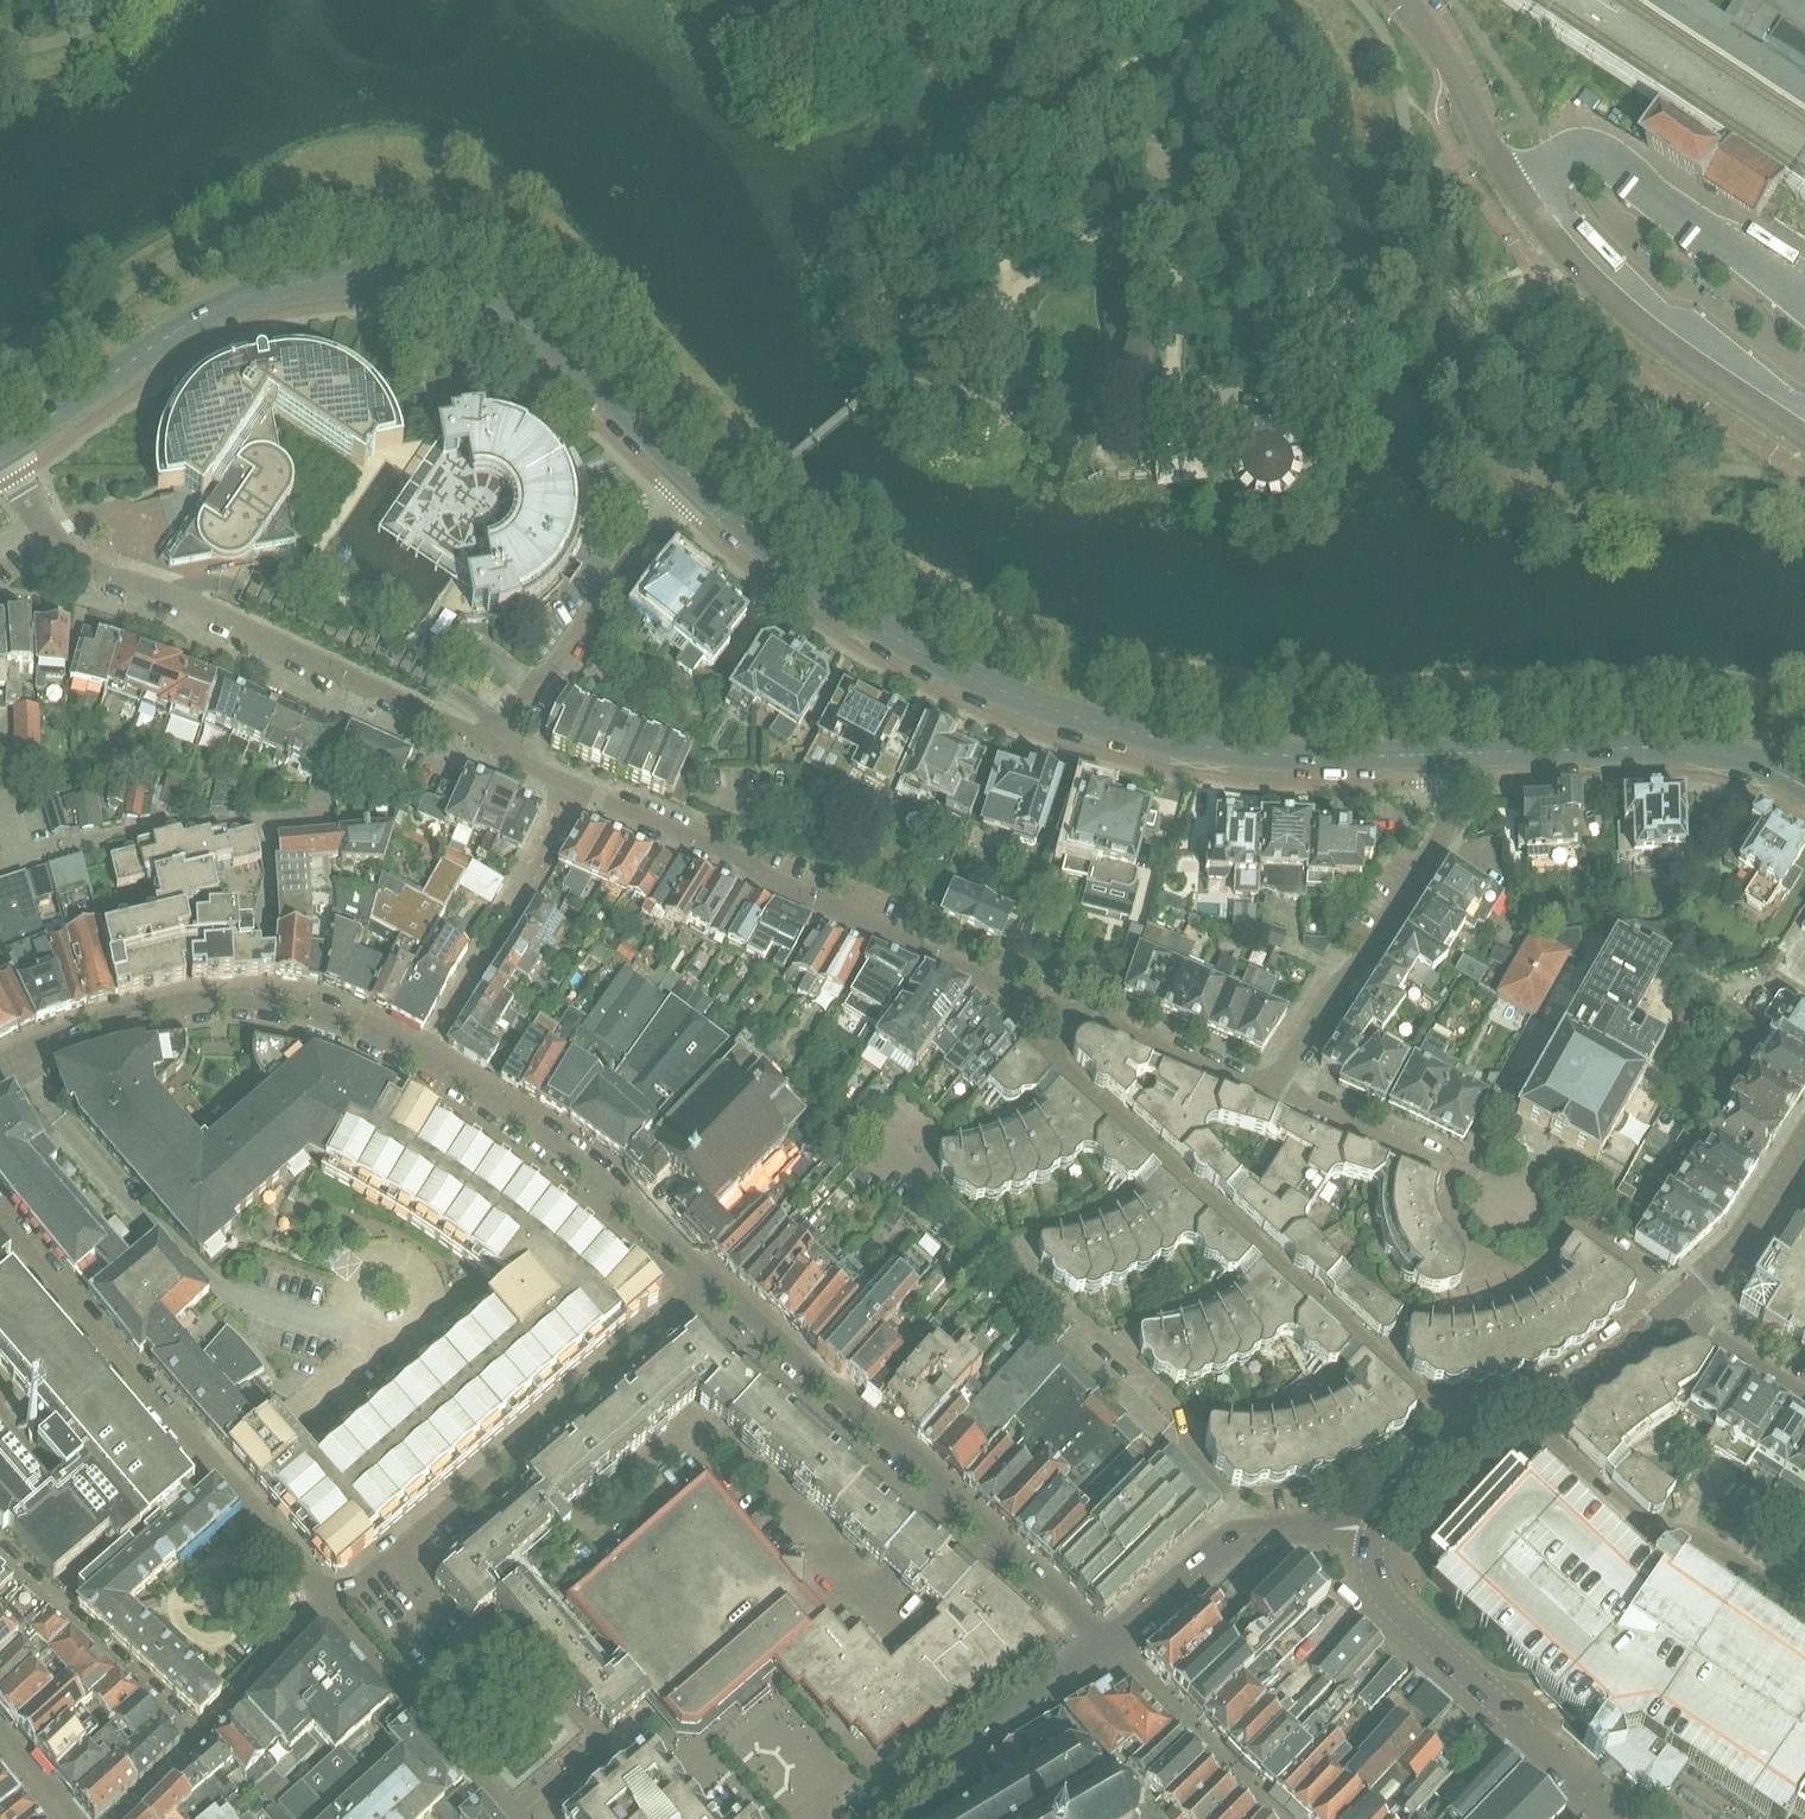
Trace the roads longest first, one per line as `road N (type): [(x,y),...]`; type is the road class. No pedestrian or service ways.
road 1 (tertiary): [(1448,754),(1236,754),(1062,716),(944,667),(774,552),(692,477)]
road 2 (tertiary): [(692,477),(515,319),(432,286),(372,277),(294,282),(224,303),(0,449)]
road 3 (residential): [(1069,1010),(1052,1059),(1463,1431)]
road 4 (tertiary): [(1804,437),(1673,350),(1555,242),(1515,191),(1462,84),(1407,0)]
road 5 (residential): [(1242,1533),(1236,1502),(1193,1454),(1176,1405),(890,1154),(918,1116)]
road 6 (residential): [(1270,1087),(1455,1162),(1451,1216),(1479,1258),(1505,1265),(1529,1260),(1573,1227),(1646,1276),(1675,1309)]
road 7 (residential): [(576,790),(746,862),(771,883),(1012,993),(1069,1010)]
road 8 (residential): [(711,1282),(1103,1641)]
road 9 (residential): [(326,1603),(0,1211)]
road 10 (residential): [(711,1282),(326,1603)]
road 11 (residential): [(0,1066),(80,1029),(242,1000),(310,1005),(420,1059)]
road 12 (unclassified): [(1374,1527),(1369,1555),(1376,1586),(1612,1818)]
road 13 (residential): [(1270,1087),(1335,987),(1368,956),(1439,839),(1448,754)]
road 14 (residential): [(37,516),(79,561),(189,600),(361,686)]
road 15 (residential): [(420,1059),(532,1132),(711,1282)]
road 16 (tertiary): [(1804,786),(1737,754),(1687,746),(1448,754)]
road 17 (unclassified): [(1804,1608),(1695,1535),(1653,1527),(1517,1409)]
road 18 (residential): [(501,749),(692,477)]
road 19 (residential): [(269,817),(125,832),(21,859),(0,797)]
road 20 (residential): [(420,1059),(520,900),(576,790)]
road 21 (residential): [(515,1818),(326,1603)]
road 22 (residential): [(198,1740),(0,1554)]
road 23 (residential): [(1069,1010),(1270,1087)]
road 24 (unclassified): [(1675,1309),(1736,1251),(1804,1139)]
road 25 (residential): [(1517,1409),(1605,1362),(1675,1309)]
road 26 (residential): [(326,1603),(198,1740)]
road 27 (unclassified): [(1103,1641),(1242,1533)]
road 28 (residential): [(361,686),(305,812),(269,817)]
road 29 (unclassified): [(1804,1395),(1675,1309)]
road 30 (residential): [(361,686),(501,749)]
road 31 (unclassified): [(1242,1533),(1374,1527)]
road 32 (unclassified): [(1374,1527),(1463,1431)]

